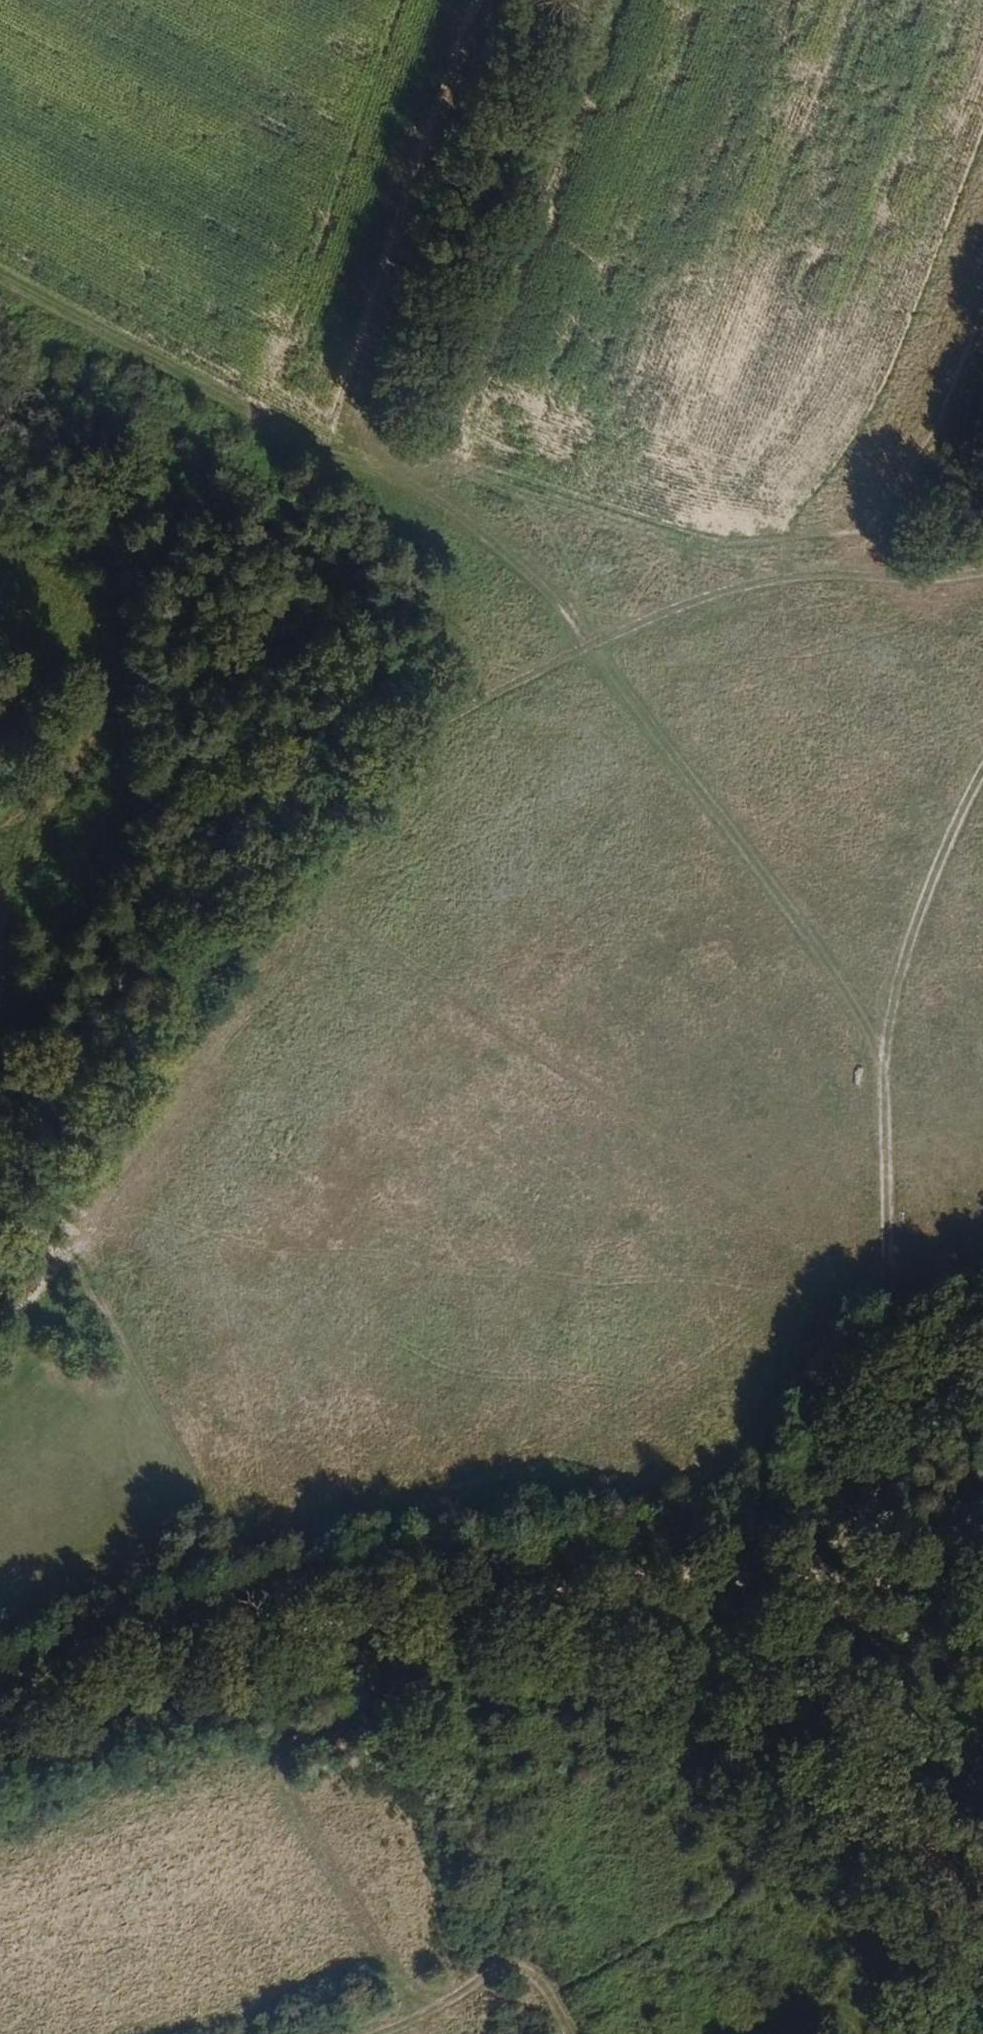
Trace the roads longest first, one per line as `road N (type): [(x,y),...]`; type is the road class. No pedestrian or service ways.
road 1 (track): [(0,1204),(301,793),(430,711),(782,567),(982,562)]
road 2 (track): [(982,1589),(663,1592),(343,1629),(0,1731)]
road 3 (track): [(362,2033),(441,2007),(511,1962),(545,1977),(568,2033)]

